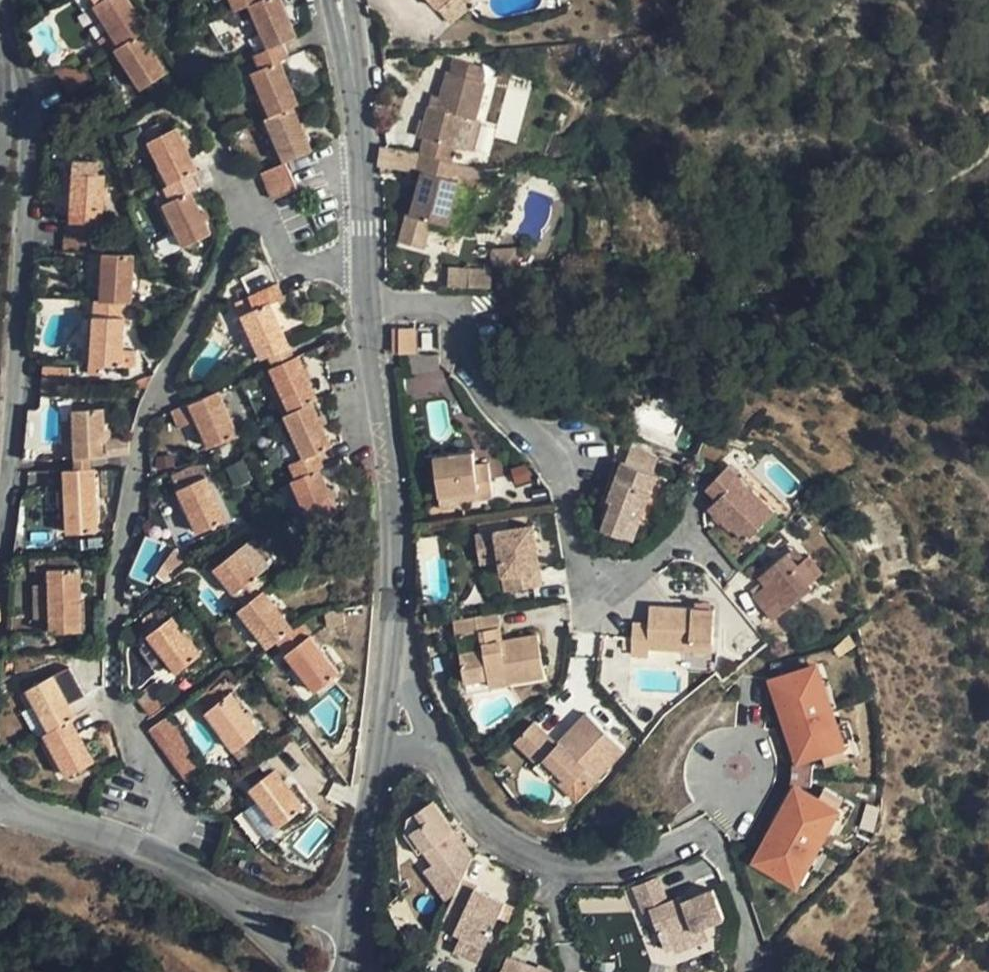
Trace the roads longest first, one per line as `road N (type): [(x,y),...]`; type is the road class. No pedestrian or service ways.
road 1 (residential): [(155,857),(161,807),(113,679),(110,621),(153,406),(249,206),(267,206),(295,267),(368,264)]
road 2 (residential): [(694,536),(634,575),(588,572),(566,467),(509,411),(458,313),(370,309)]
road 3 (residential): [(441,752),(488,828),(554,866),(616,870),(702,837),(716,840),(751,911),(756,959)]
road 4 (residential): [(0,511),(32,112),(17,65)]
road 5 (unclassified): [(370,309),(393,446),(395,631)]
road 6 (unclassified): [(339,0),(368,264)]
road 7 (residential): [(155,857),(346,957)]
road 8 (unclassified): [(377,773),(346,957)]
road 9 (residential): [(0,801),(155,857)]
road 10 (unclassified): [(395,631),(377,773)]
road 11 (residential): [(395,631),(441,752)]

